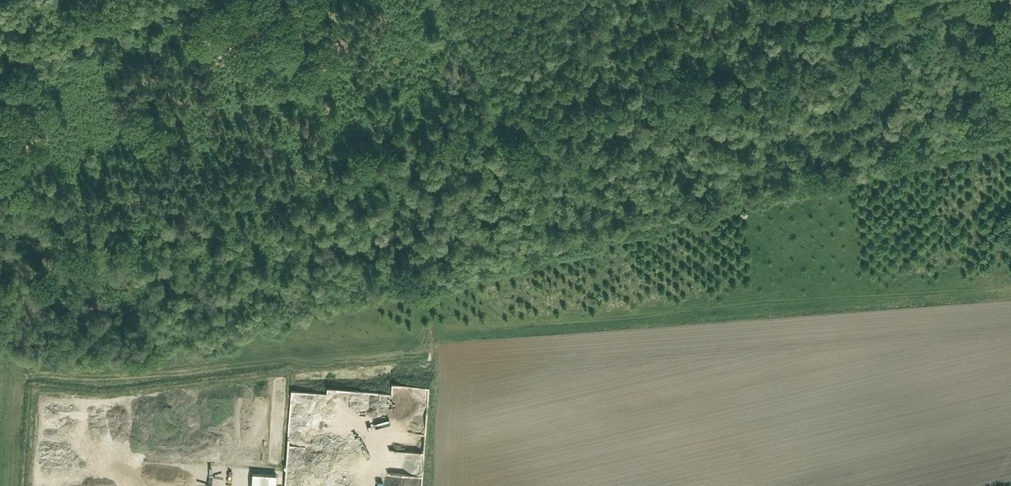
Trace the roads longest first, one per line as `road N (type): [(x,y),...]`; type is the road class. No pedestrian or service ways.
road 1 (track): [(0,48),(177,0)]

